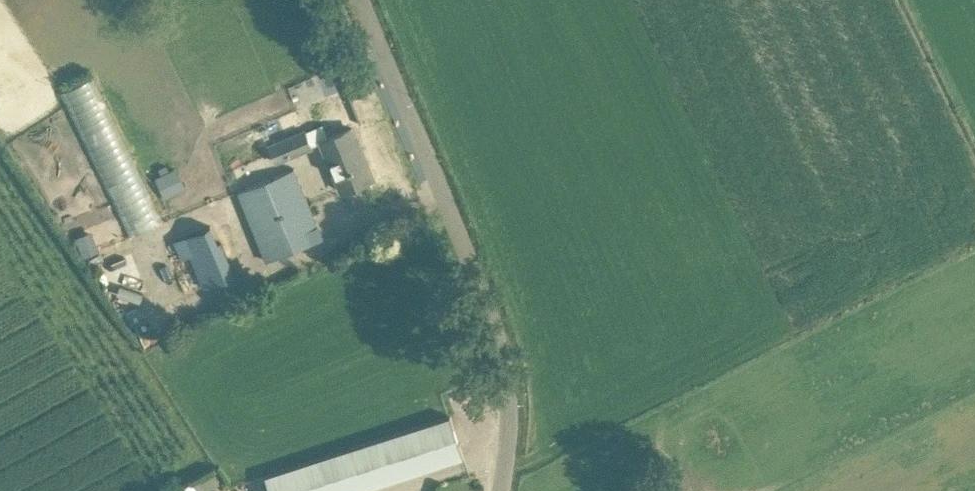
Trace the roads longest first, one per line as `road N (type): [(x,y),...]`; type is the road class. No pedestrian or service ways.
road 1 (unclassified): [(500,490),(509,411),(499,340),(363,0)]

